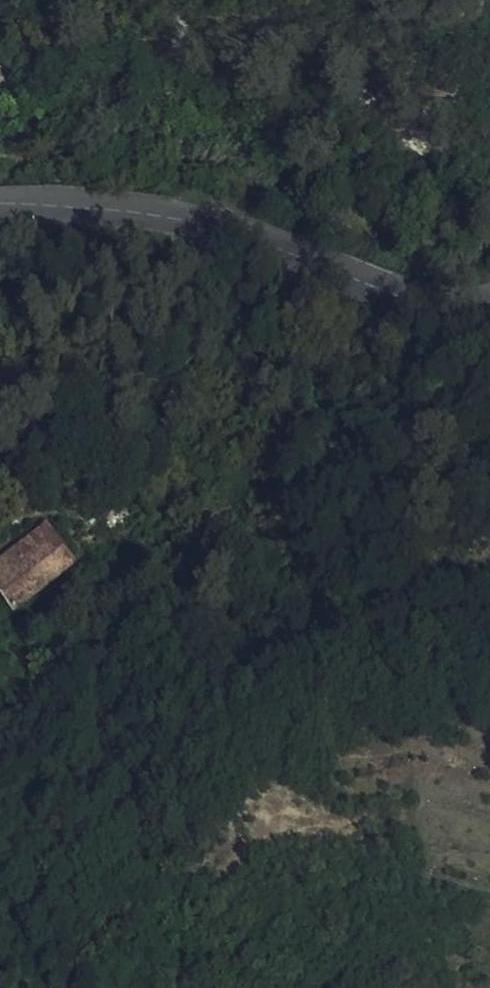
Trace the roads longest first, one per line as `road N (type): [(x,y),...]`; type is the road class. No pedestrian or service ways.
road 1 (secondary): [(489,300),(451,304),(393,293),(228,230),(164,215),(0,205)]

